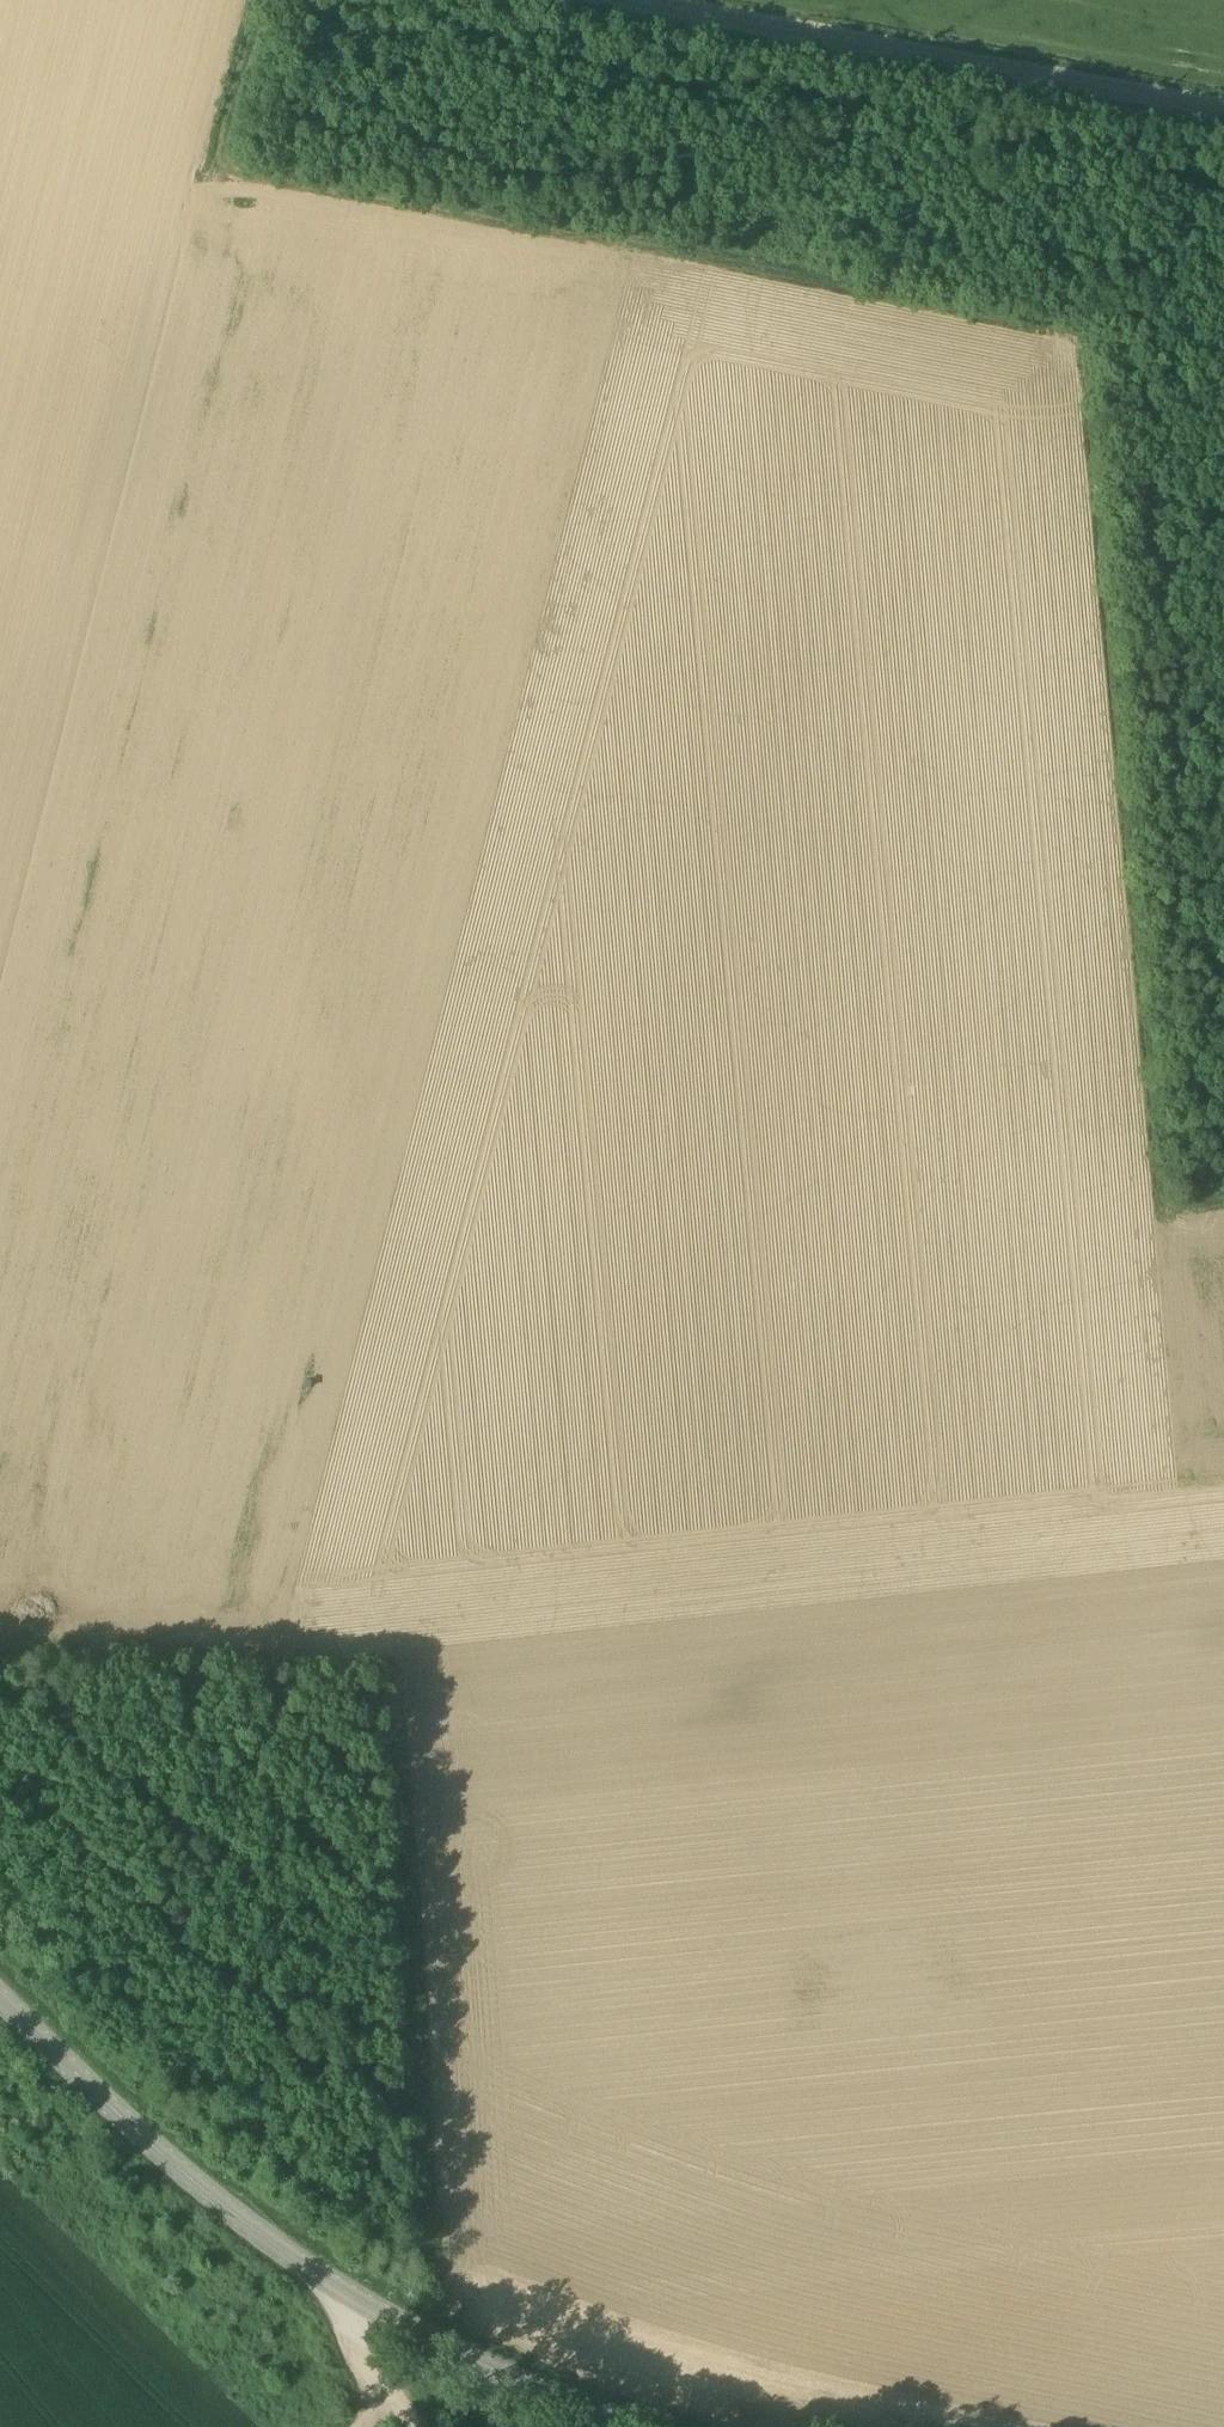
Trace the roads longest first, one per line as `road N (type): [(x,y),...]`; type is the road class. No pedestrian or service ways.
road 1 (tertiary): [(650,2426),(568,2400),(317,2276),(168,2159),(0,1996)]
road 2 (unclassified): [(1223,122),(607,0)]
road 3 (track): [(398,2394),(317,2276)]

